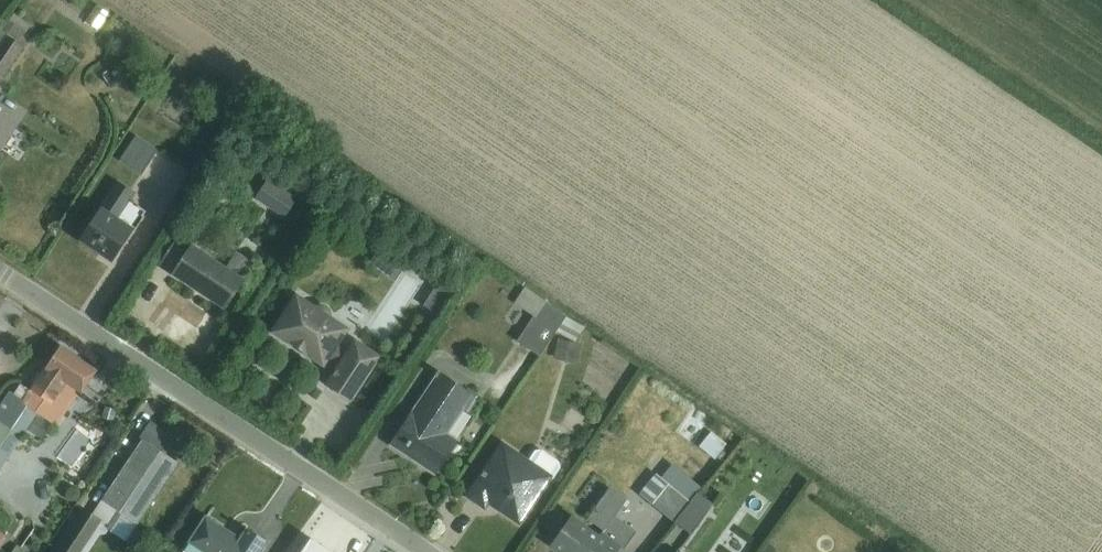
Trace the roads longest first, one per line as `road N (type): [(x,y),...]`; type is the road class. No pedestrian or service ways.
road 1 (residential): [(418,551),(0,273)]

